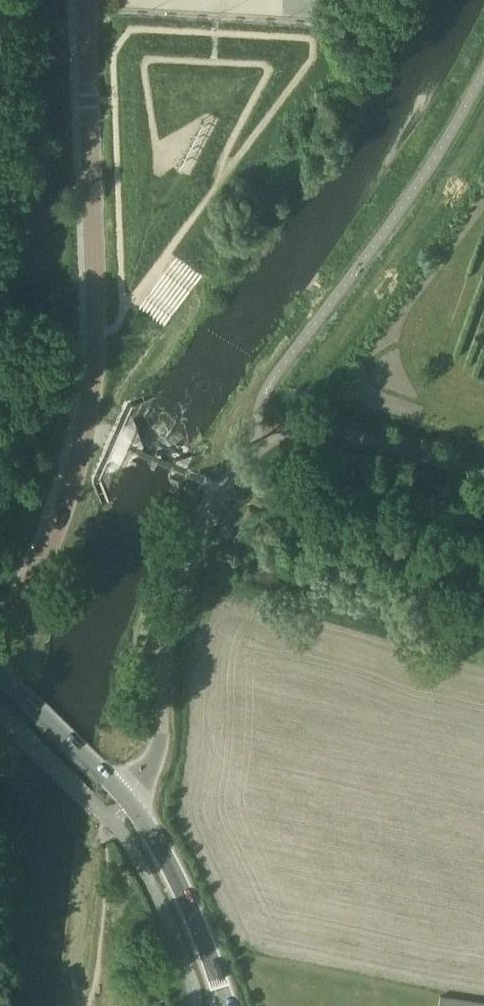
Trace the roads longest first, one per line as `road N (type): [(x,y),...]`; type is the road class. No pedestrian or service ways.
road 1 (residential): [(0,631),(24,598),(60,512),(93,366),(86,0)]
road 2 (unclassified): [(128,797),(161,740),(161,660),(179,586),(249,455),(294,428),(313,426),(483,470)]
road 3 (tertiary): [(227,1005),(171,865),(128,797)]
road 4 (tertiary): [(128,797),(0,673)]

